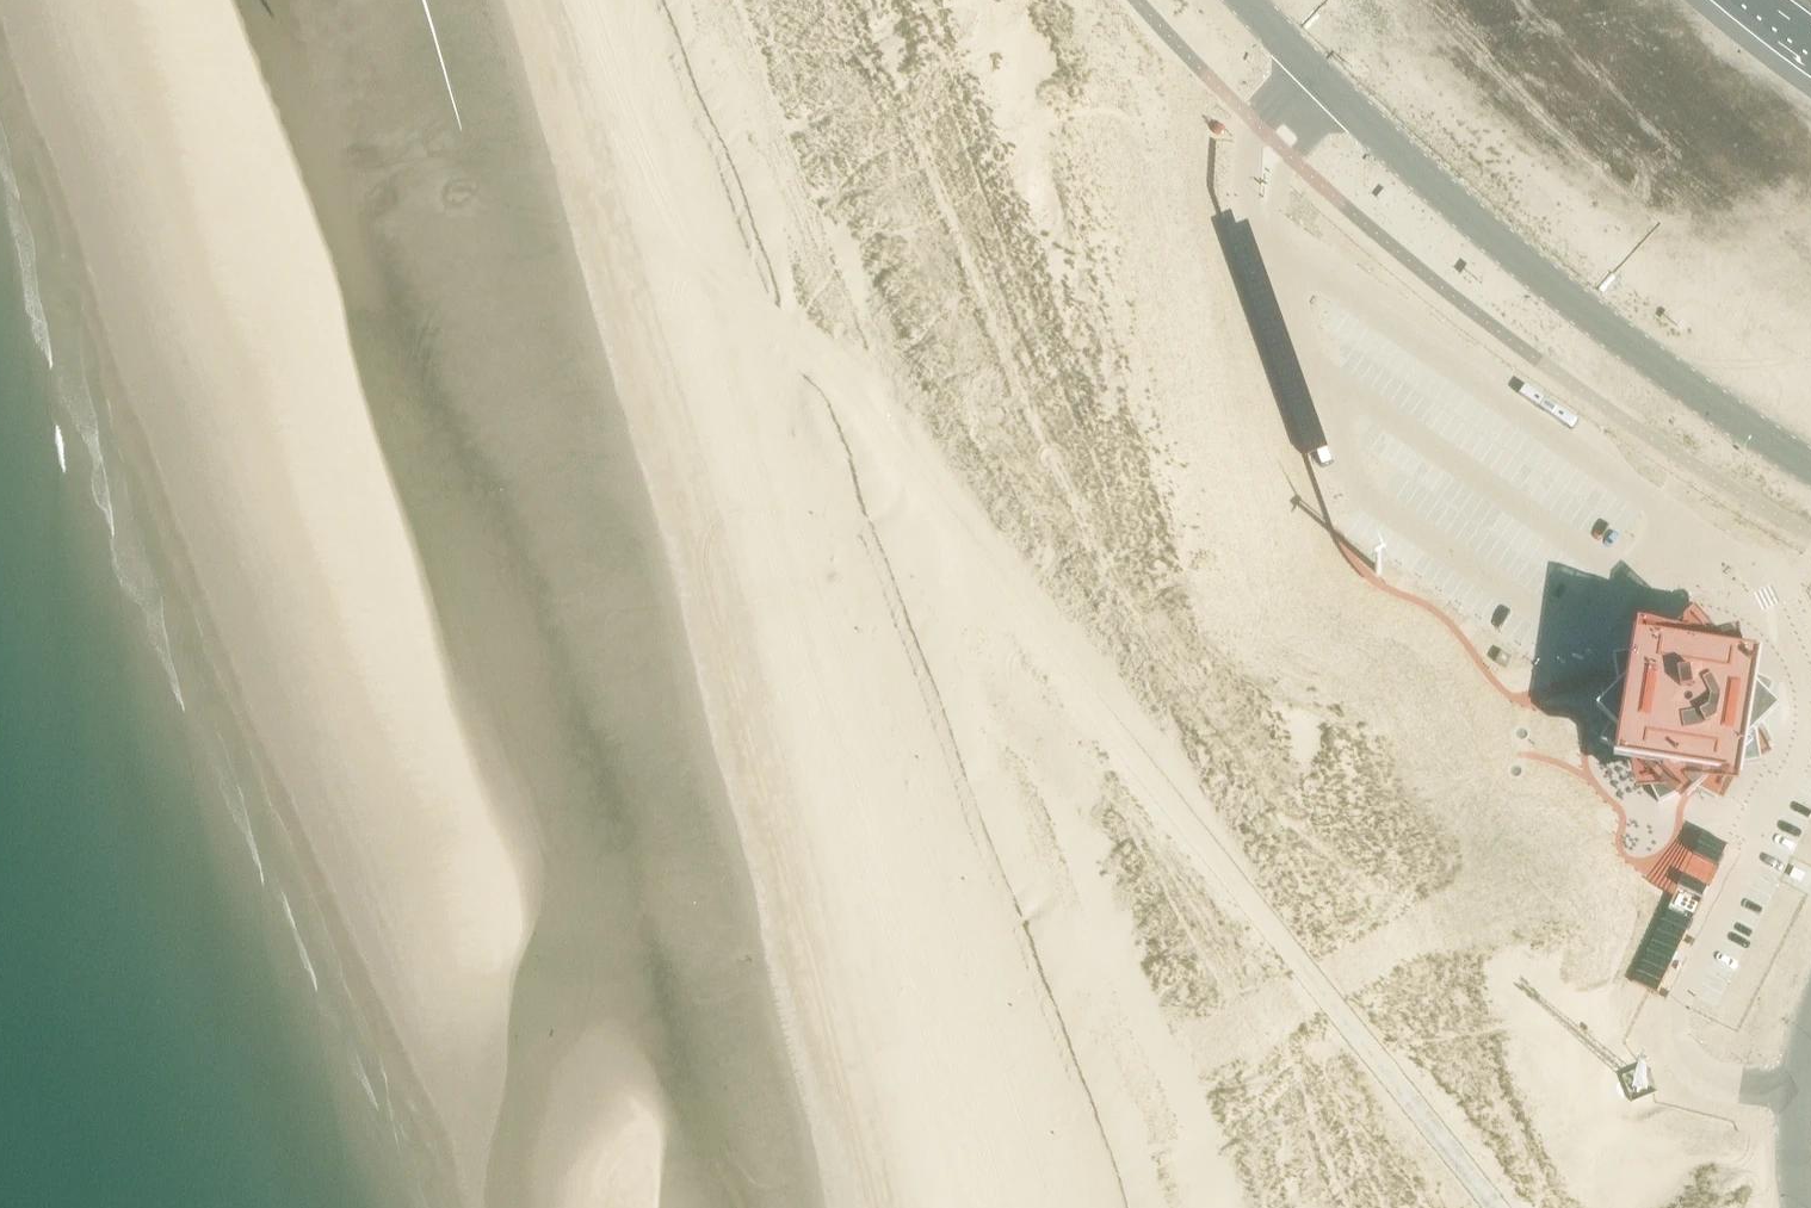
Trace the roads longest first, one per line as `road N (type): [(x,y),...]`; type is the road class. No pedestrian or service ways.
road 1 (unclassified): [(1247,0),(1301,64),(1520,269),(1810,470)]
road 2 (unclassified): [(1801,1207),(1798,1130),(1810,1054)]

